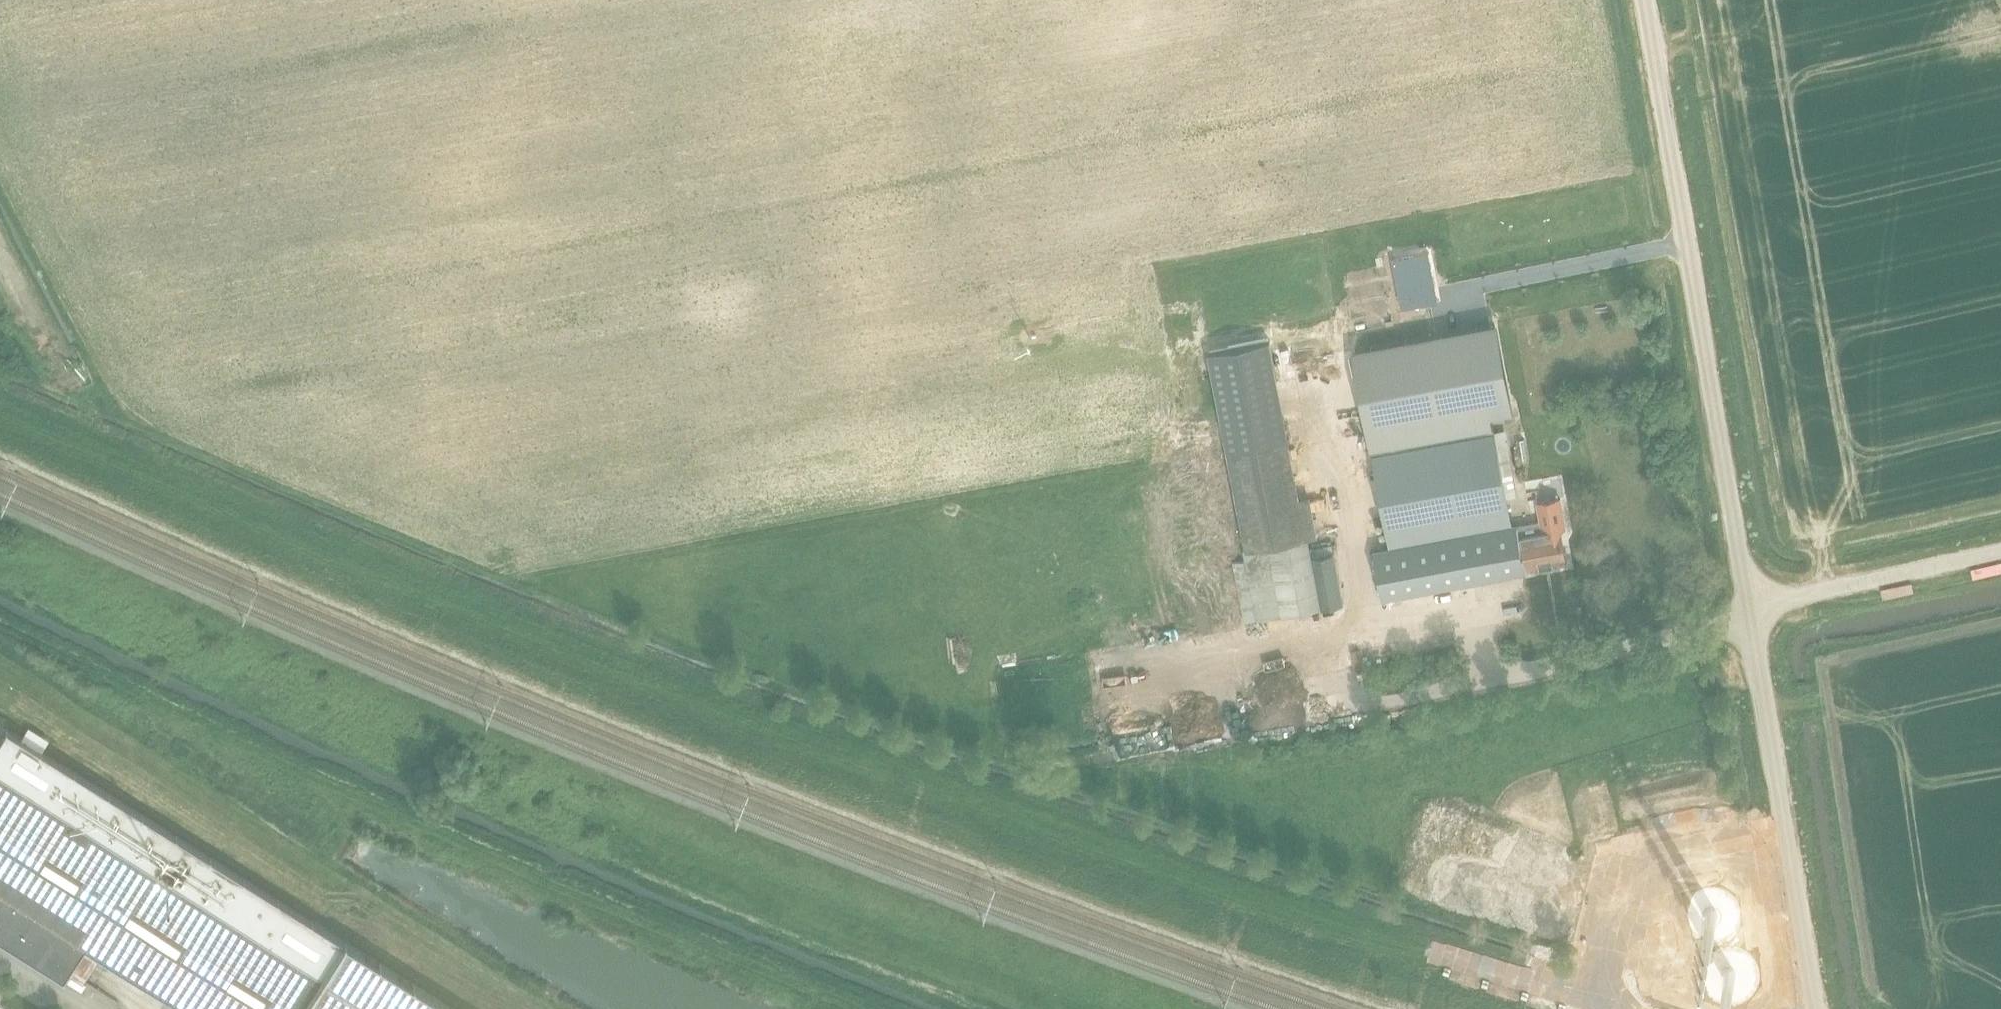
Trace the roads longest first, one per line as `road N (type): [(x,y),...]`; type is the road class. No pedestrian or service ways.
road 1 (unclassified): [(1076,762),(1603,652),(1750,607)]
road 2 (unclassified): [(1750,607),(1645,0)]
road 3 (unclassified): [(1817,1008),(1750,607)]
road 4 (unclassified): [(1750,607),(2000,557)]

